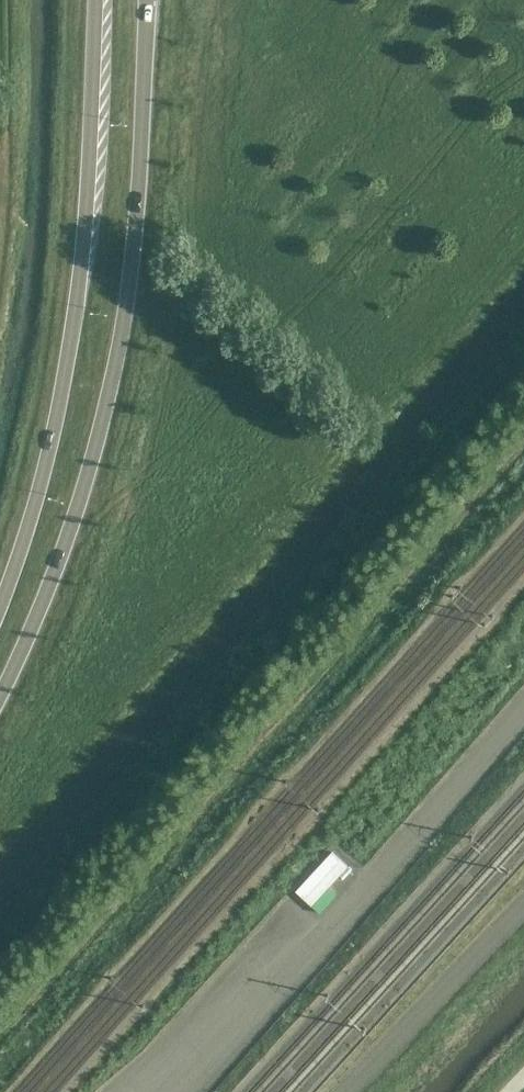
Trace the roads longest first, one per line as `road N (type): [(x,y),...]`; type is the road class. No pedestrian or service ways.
road 1 (track): [(523,442),(0,1033)]
road 2 (secondary): [(0,694),(68,533),(118,352),(134,244),(145,0)]
road 3 (secondary): [(95,0),(71,344),(27,531),(0,601)]

